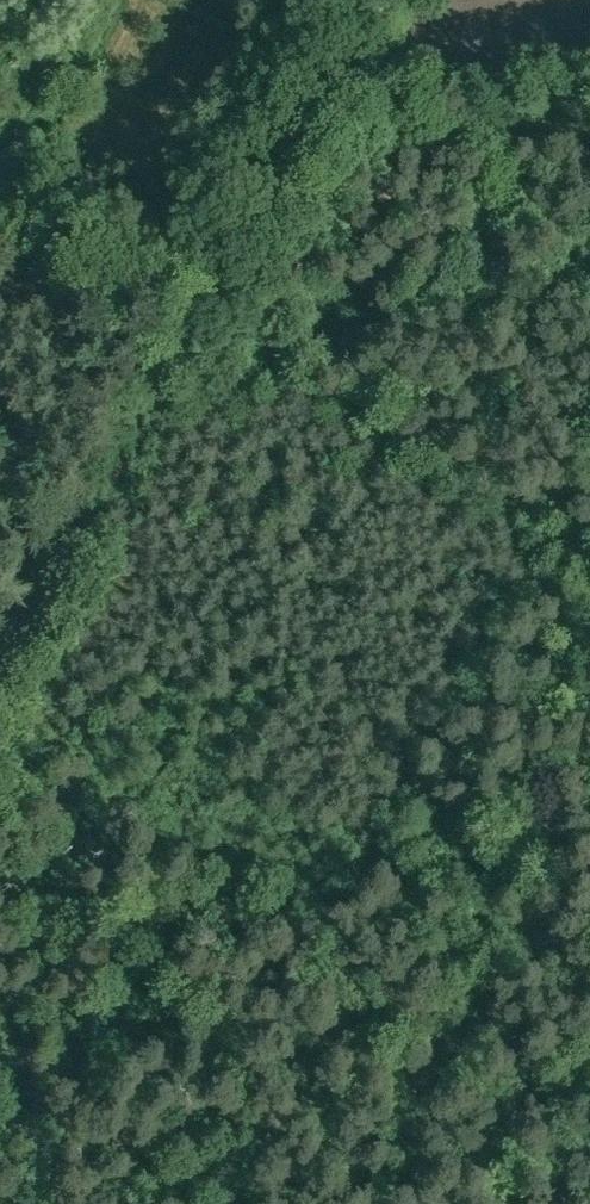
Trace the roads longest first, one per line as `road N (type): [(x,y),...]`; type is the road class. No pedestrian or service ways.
road 1 (tertiary): [(0,617),(371,0)]
road 2 (track): [(589,24),(344,46)]

